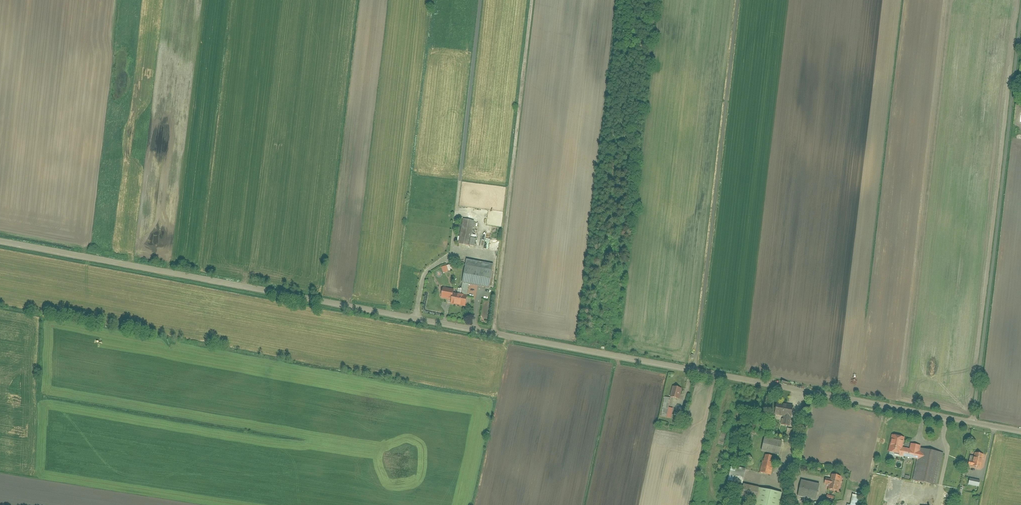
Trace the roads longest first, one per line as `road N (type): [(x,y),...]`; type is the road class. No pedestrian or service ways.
road 1 (unclassified): [(0,242),(1020,433)]
road 2 (track): [(973,423),(1020,6)]

